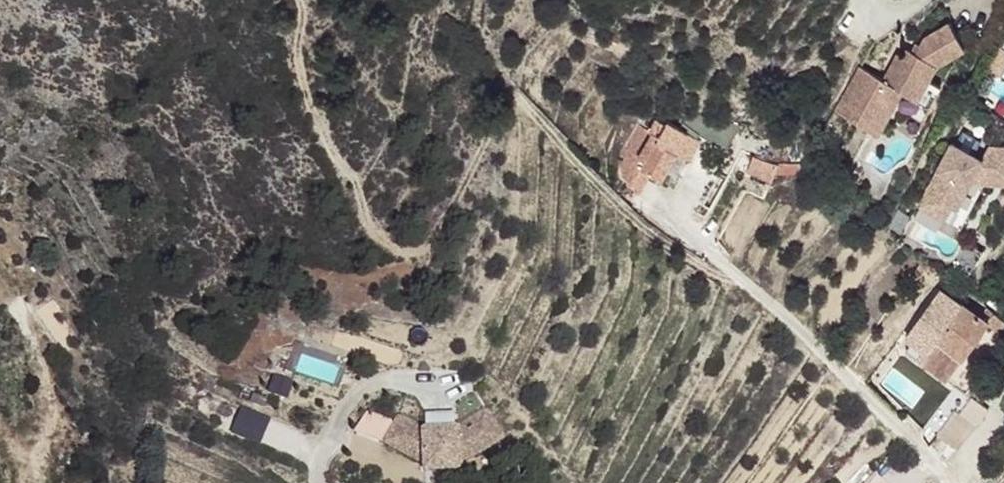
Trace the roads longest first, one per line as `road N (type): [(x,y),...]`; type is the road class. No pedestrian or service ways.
road 1 (track): [(944,482),(698,237)]

